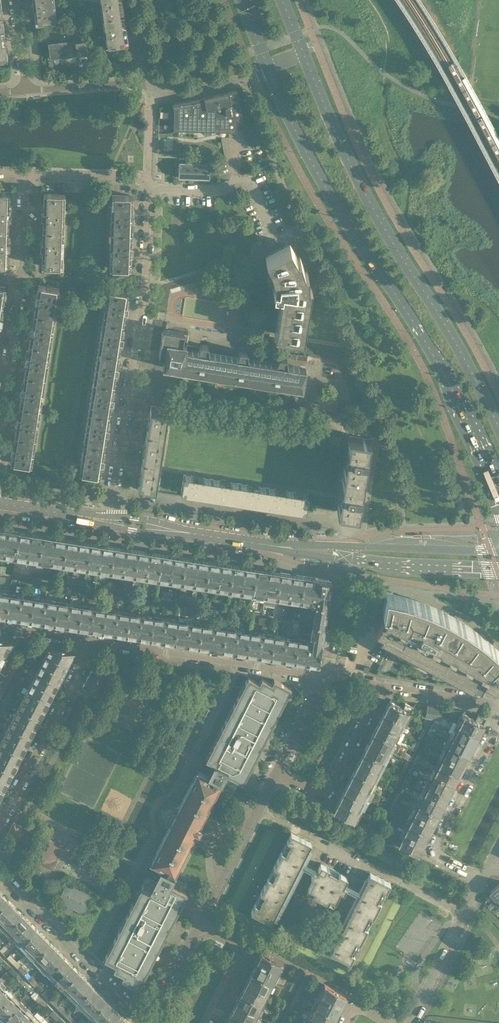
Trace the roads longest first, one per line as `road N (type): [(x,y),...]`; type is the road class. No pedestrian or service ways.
road 1 (secondary): [(268,67),(339,215),(446,376),(498,499)]
road 2 (secondary): [(498,430),(356,175),(302,50)]
road 3 (residential): [(25,174),(21,275),(0,416)]
road 4 (tertiary): [(341,549),(109,521)]
road 5 (residential): [(324,675),(95,641)]
road 6 (residential): [(336,419),(129,386)]
road 7 (residential): [(95,641),(0,827)]
road 8 (residential): [(145,1022),(0,876)]
road 9 (residential): [(483,876),(435,847),(498,716)]
road 10 (residential): [(129,386),(145,278),(147,188)]
road 11 (residential): [(275,773),(319,795),(329,791),(384,686)]
road 12 (residential): [(198,924),(275,773)]
road 13 (tertiary): [(341,549),(361,561),(498,573)]
road 14 (residential): [(321,842),(463,914)]
road 15 (tertiary): [(498,551),(341,549)]
road 16 (residential): [(211,1022),(248,951),(198,924)]
road 17 (residential): [(109,521),(129,386)]
road 18 (residential): [(324,675),(341,549)]
road 19 (residential): [(147,188),(136,177),(25,174)]
road 20 (residential): [(150,81),(26,90)]
road 21 (residential): [(407,1022),(463,914)]

